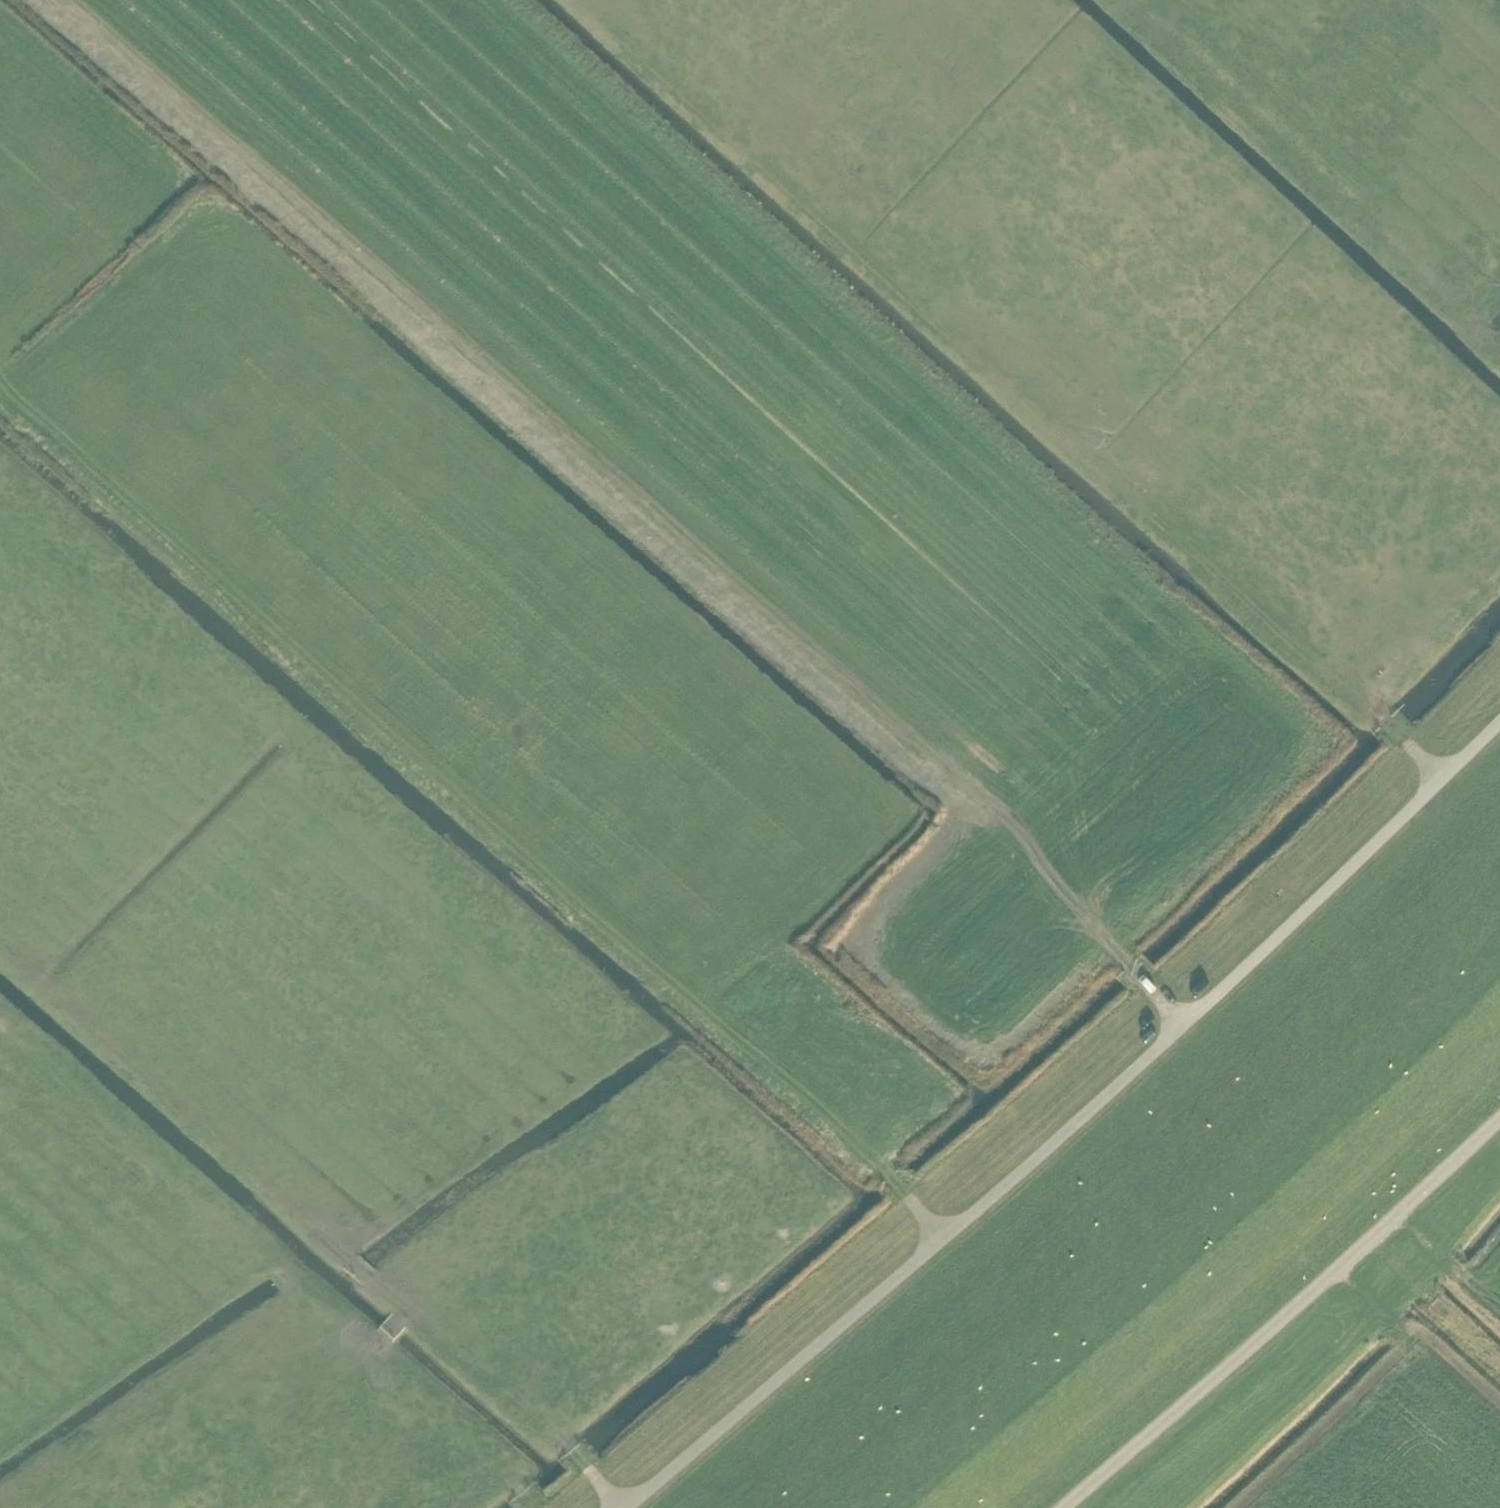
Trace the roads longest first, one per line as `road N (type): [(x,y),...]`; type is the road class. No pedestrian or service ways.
road 1 (unclassified): [(1065,1507),(1499,1120)]

